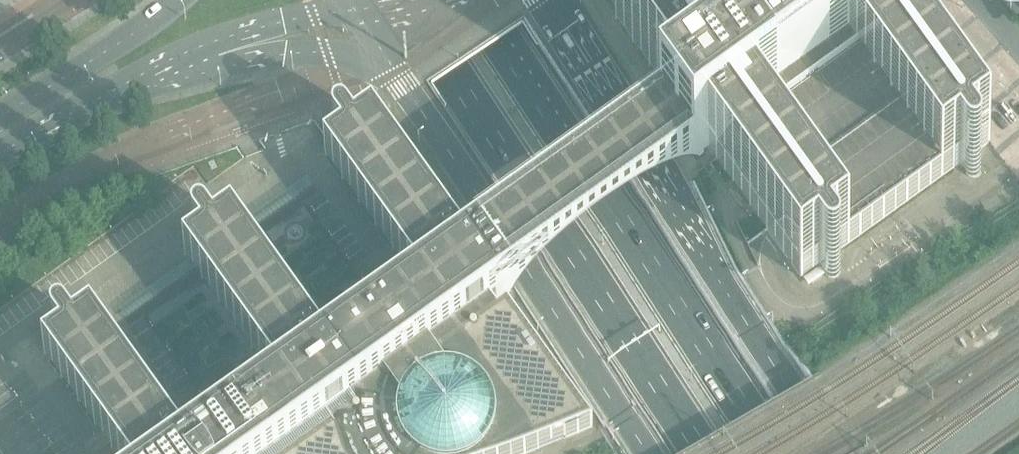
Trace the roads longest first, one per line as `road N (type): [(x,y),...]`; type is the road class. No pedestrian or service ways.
road 1 (primary): [(774,453),(478,0)]
road 2 (primary): [(408,0),(702,453)]
road 3 (motorway): [(832,453),(539,0)]
road 4 (motorway): [(398,73),(645,453)]
road 5 (residential): [(0,218),(164,135),(367,63)]
road 6 (secondary): [(0,138),(211,48)]
road 7 (secondary): [(185,0),(0,130)]
road 8 (motorway): [(211,48),(328,51),(367,63)]
road 9 (secondary): [(211,48),(357,11)]

